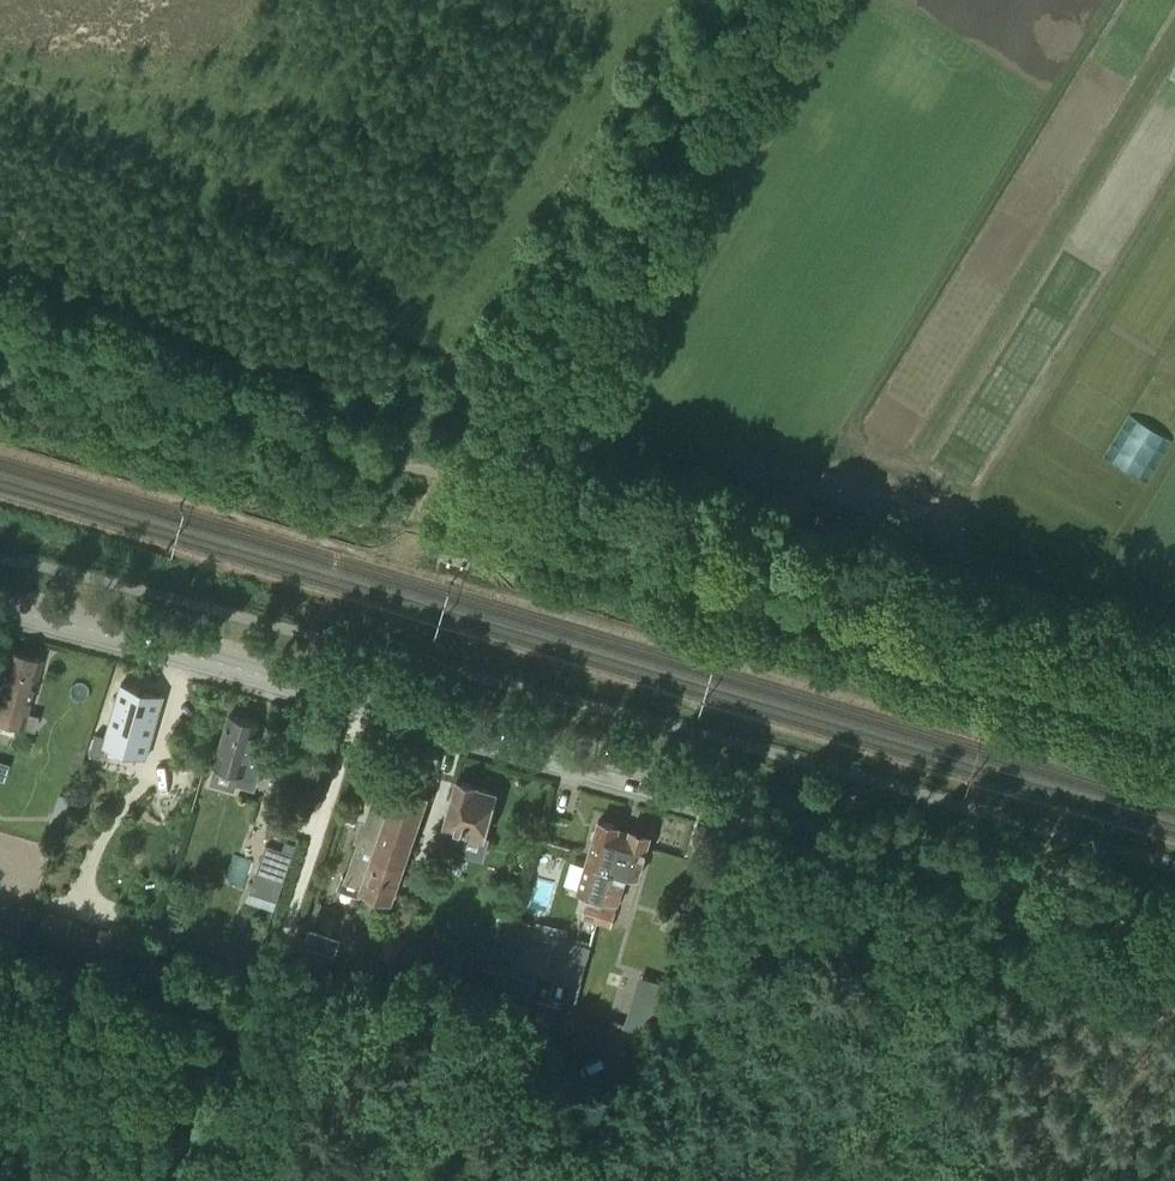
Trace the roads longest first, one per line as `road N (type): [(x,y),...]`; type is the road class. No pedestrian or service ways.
road 1 (secondary): [(1174,935),(0,607)]
road 2 (track): [(761,0),(505,418),(444,476)]
road 3 (track): [(364,704),(196,1180)]
road 4 (unclassified): [(400,967),(516,1005),(631,1180)]

